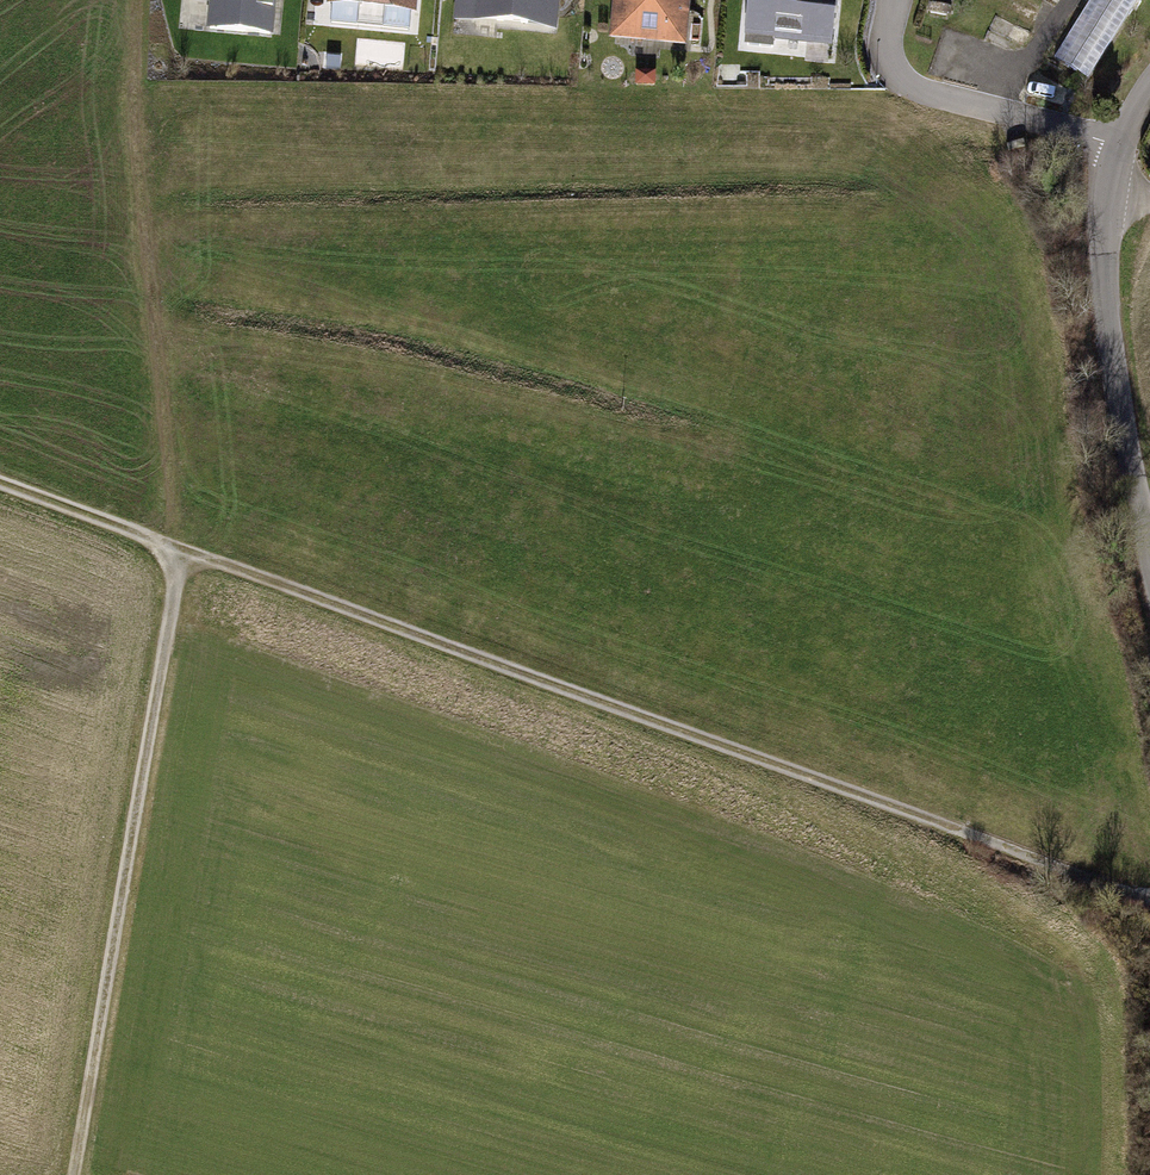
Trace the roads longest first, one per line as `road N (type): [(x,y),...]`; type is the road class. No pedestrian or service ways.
road 1 (track): [(0,485),(1149,901)]
road 2 (track): [(74,1174),(179,551)]
road 3 (track): [(138,0),(142,219),(179,551)]
road 4 (tertiary): [(1123,150),(1111,193),(1107,325),(1149,551)]
road 5 (residential): [(1123,150),(911,87),(896,63),(902,0)]

